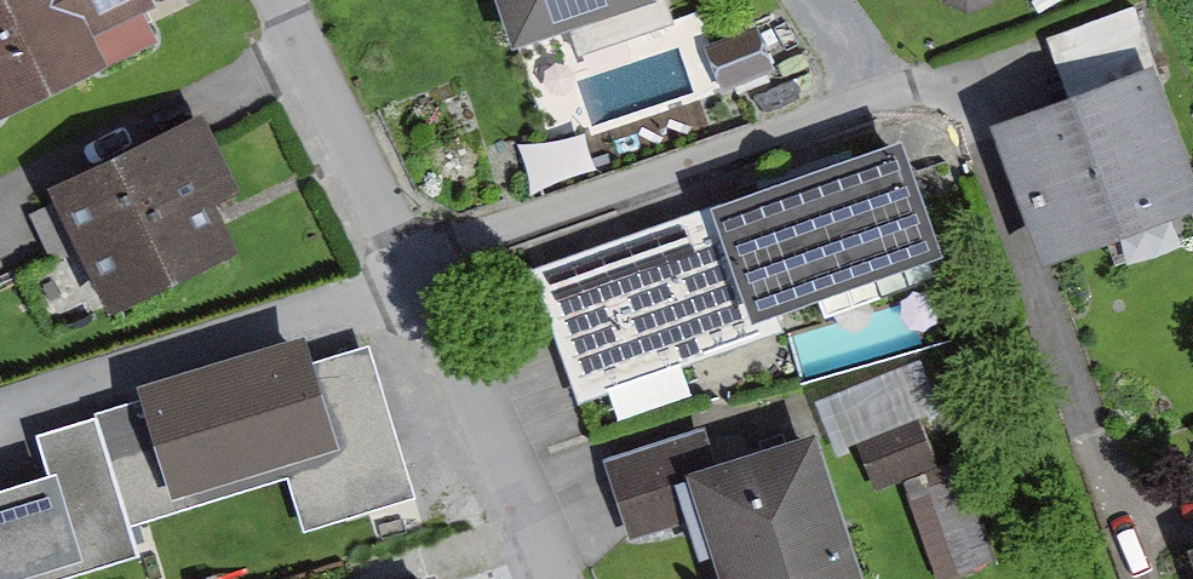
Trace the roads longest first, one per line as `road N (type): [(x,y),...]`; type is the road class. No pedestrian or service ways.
road 1 (residential): [(293,0),(521,466),(565,578)]

